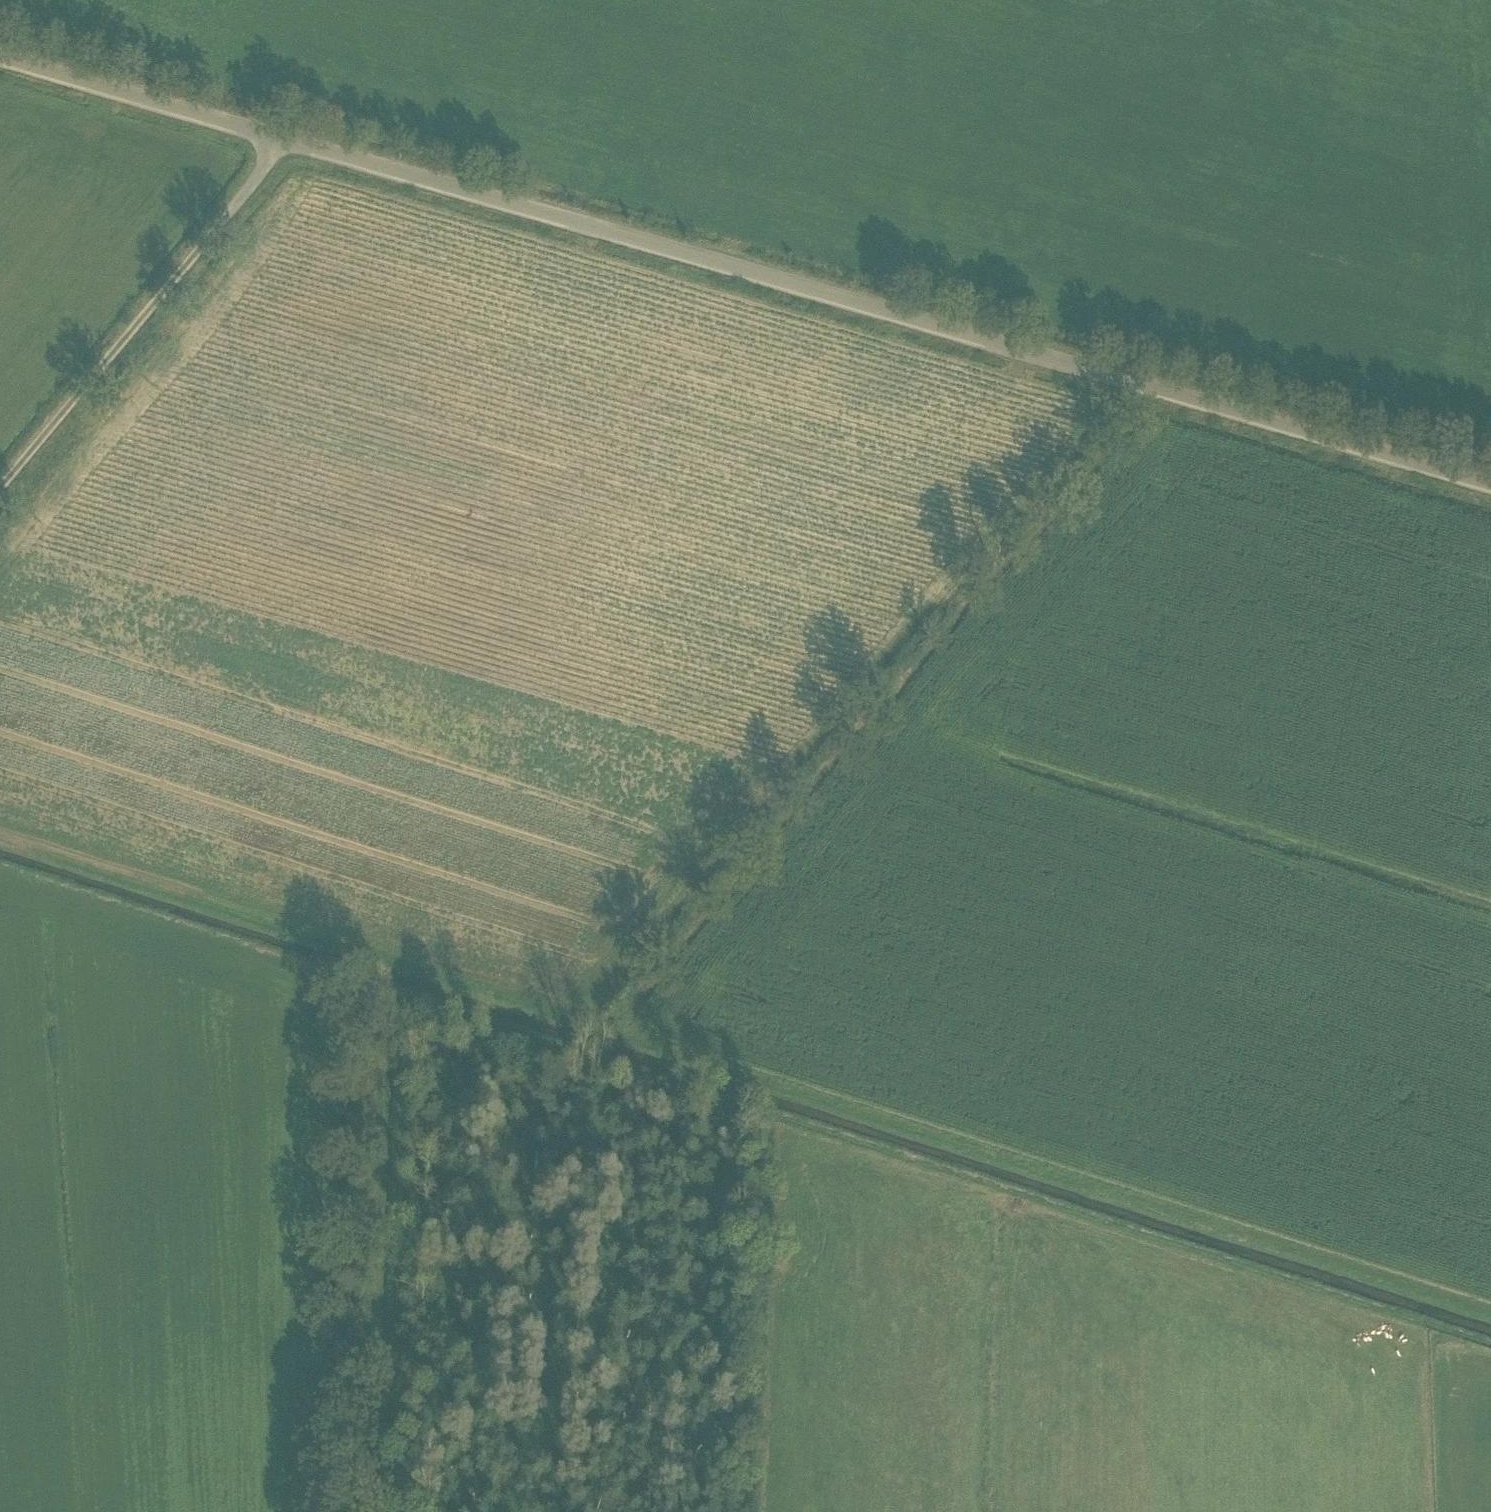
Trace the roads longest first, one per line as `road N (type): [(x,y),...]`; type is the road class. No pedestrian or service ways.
road 1 (unclassified): [(1490,489),(0,53)]
road 2 (track): [(0,494),(296,138)]

